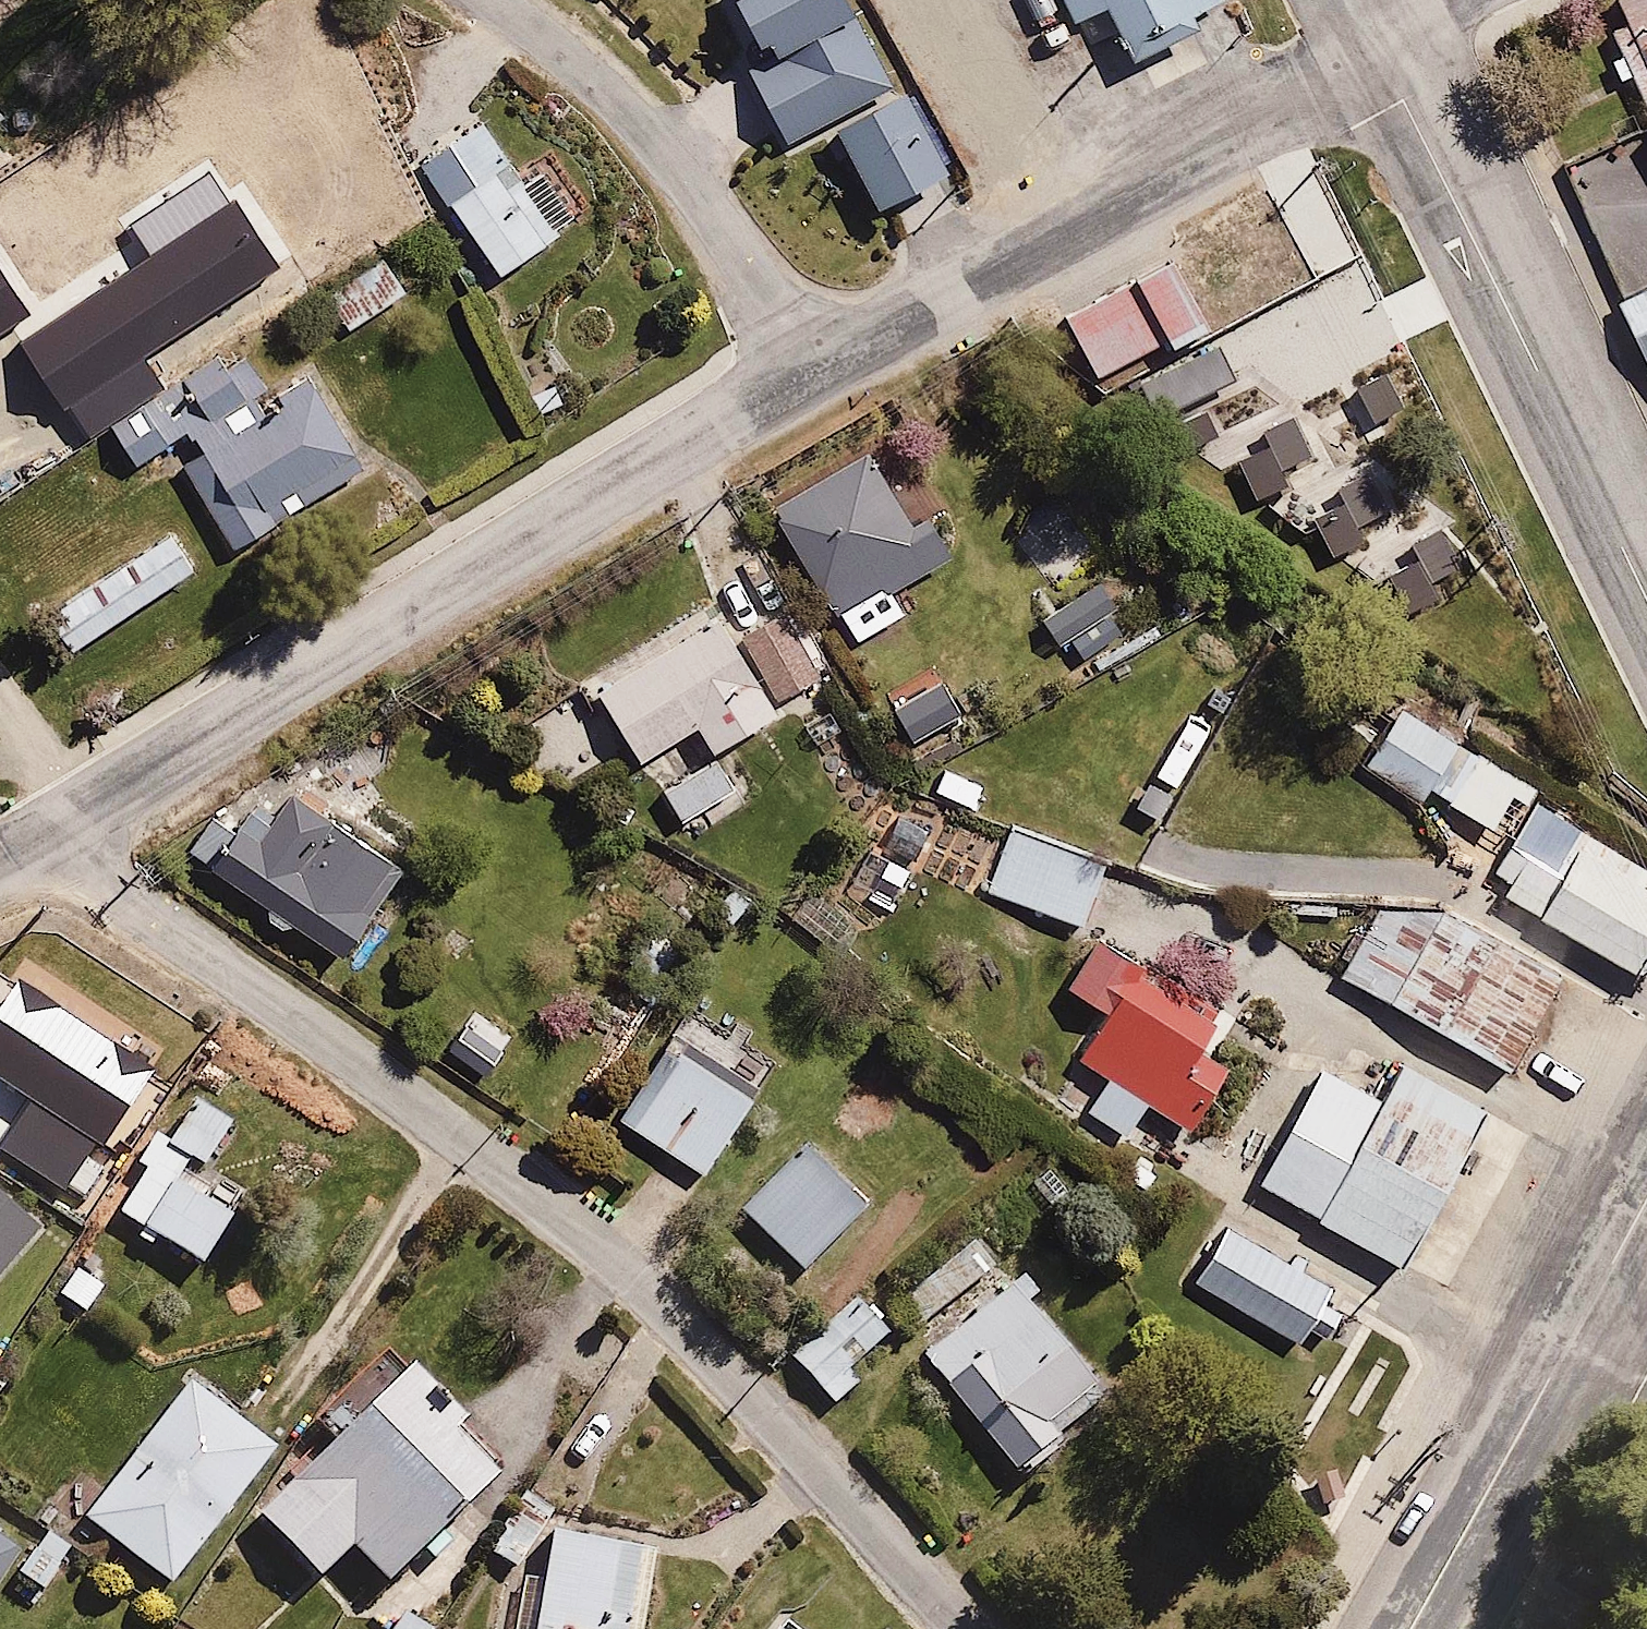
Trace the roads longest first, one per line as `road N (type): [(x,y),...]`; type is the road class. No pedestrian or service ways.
road 1 (residential): [(964,1628),(575,1215),(110,890),(67,834)]
road 2 (residential): [(67,834),(465,571),(804,377)]
road 3 (residential): [(804,377),(1296,101),(1377,42)]
road 4 (residential): [(1646,582),(1415,98),(1377,42)]
road 5 (residential): [(804,377),(775,314),(705,205),(642,128),(581,67),(492,0)]
road 6 (residential): [(1413,1628),(1581,1321)]
road 7 (residential): [(67,834),(29,737),(0,696)]
road 8 (residential): [(1581,1321),(1646,1203)]

